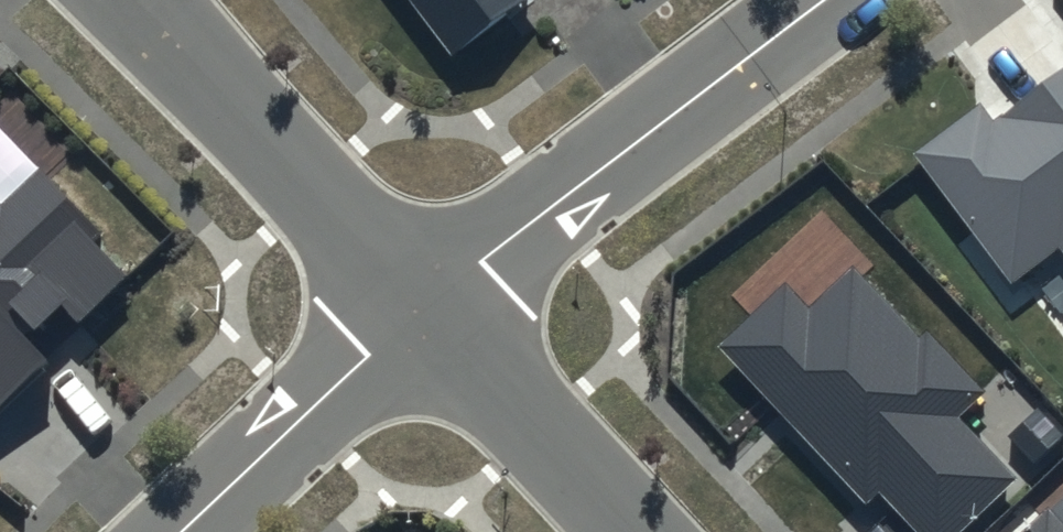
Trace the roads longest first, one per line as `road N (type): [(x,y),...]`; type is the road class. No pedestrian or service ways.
road 1 (residential): [(427,305),(820,0)]
road 2 (residential): [(136,0),(427,305)]
road 3 (residential): [(181,531),(427,305)]
road 4 (residential): [(427,305),(637,531)]

